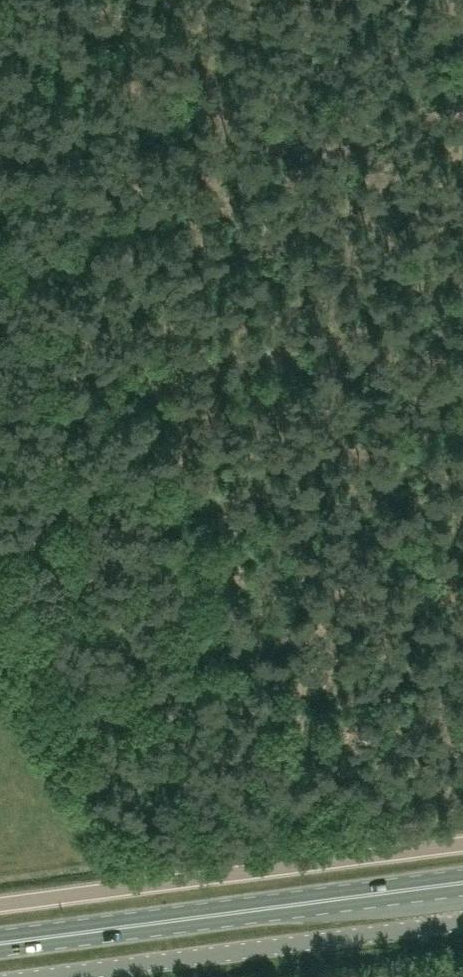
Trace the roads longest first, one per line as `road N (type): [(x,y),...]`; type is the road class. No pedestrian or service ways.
road 1 (primary): [(0,943),(462,882)]
road 2 (unclassified): [(0,904),(462,844)]
road 3 (unclassified): [(462,923),(45,976)]

